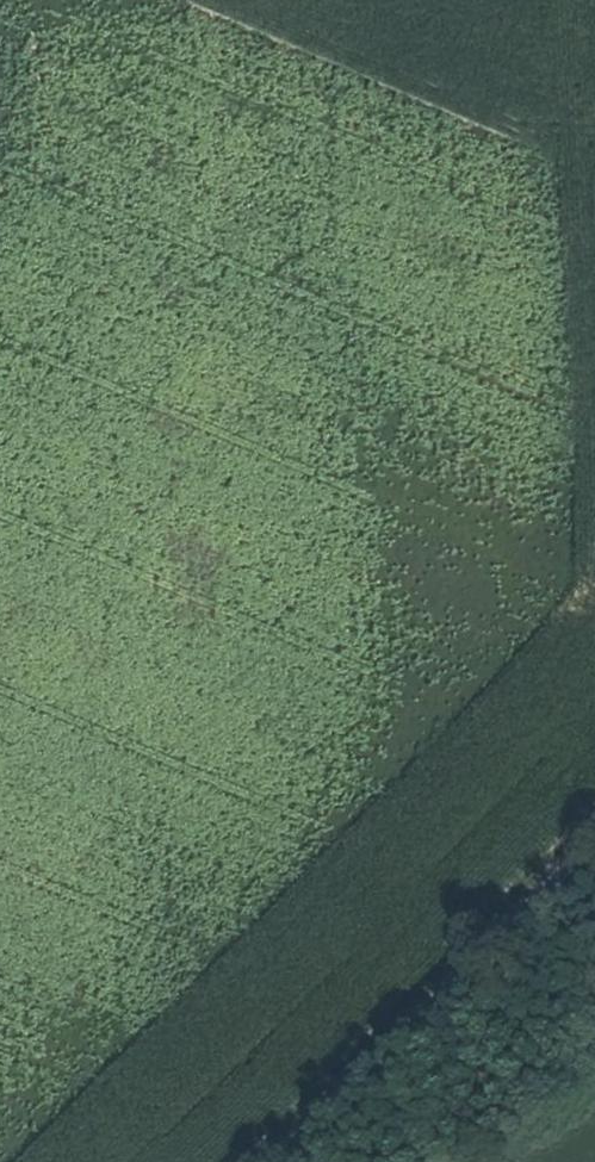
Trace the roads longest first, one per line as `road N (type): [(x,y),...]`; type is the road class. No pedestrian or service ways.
road 1 (track): [(594,851),(287,1161)]

